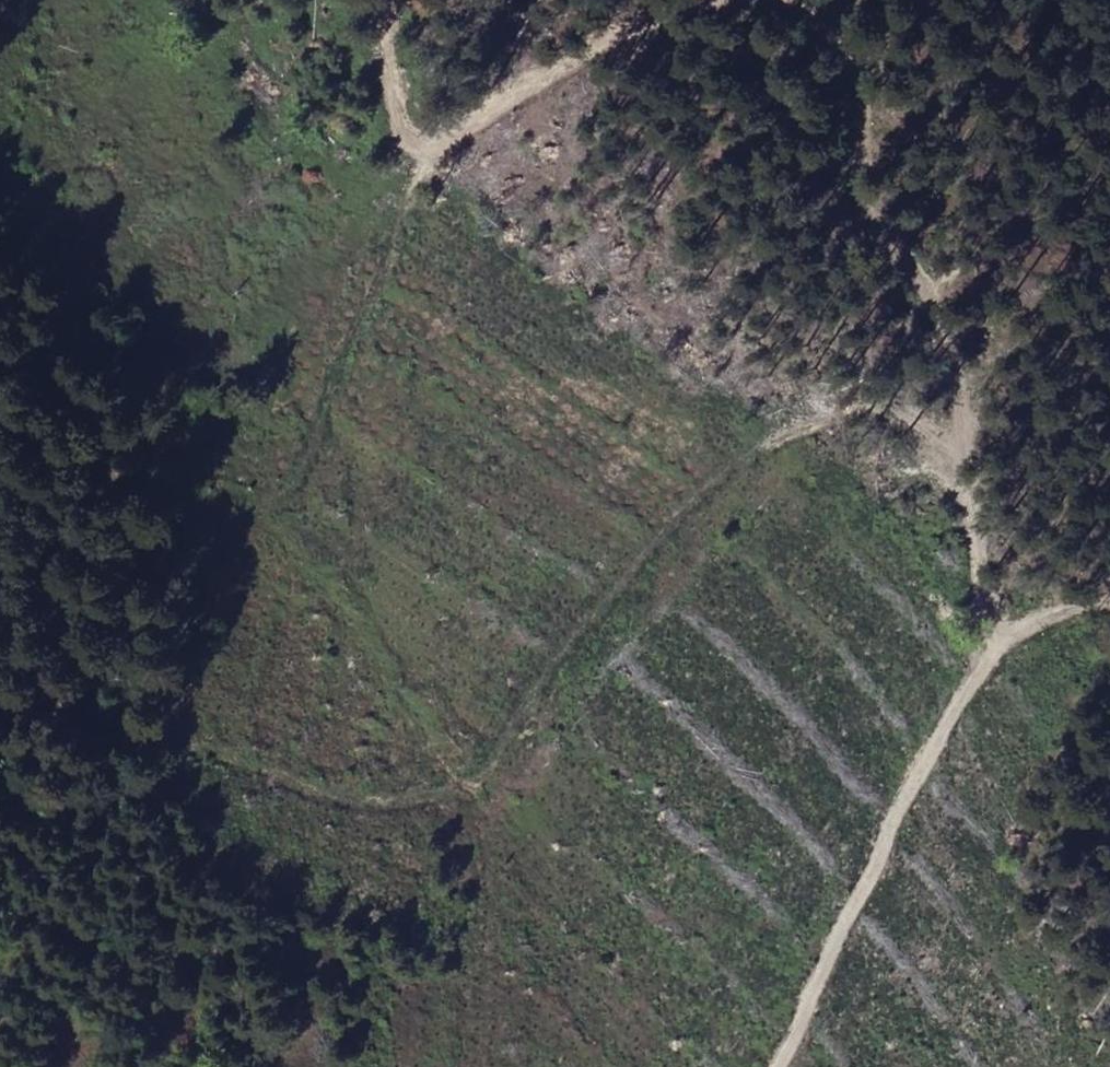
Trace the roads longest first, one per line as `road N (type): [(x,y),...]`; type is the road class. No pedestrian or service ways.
road 1 (track): [(859,0),(881,172),(961,326),(1020,642)]
road 2 (track): [(1109,601),(1020,642),(808,1039),(781,1066)]

